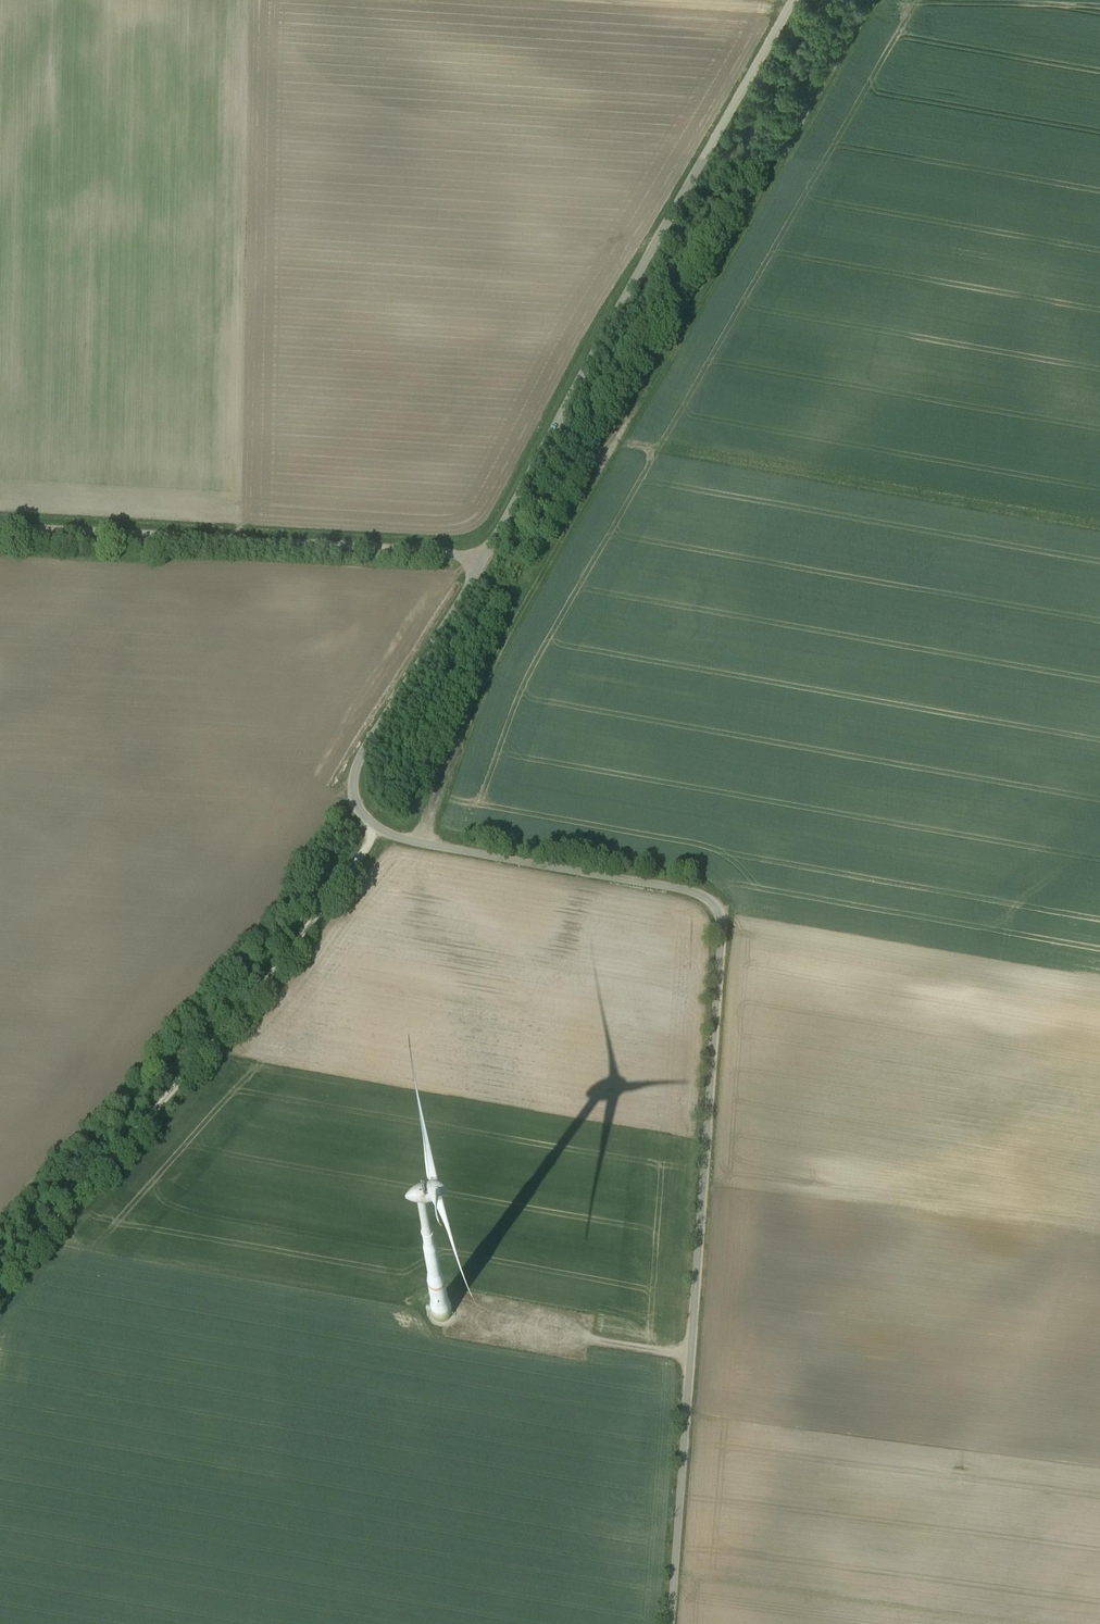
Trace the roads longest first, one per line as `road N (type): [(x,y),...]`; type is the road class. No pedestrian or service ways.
road 1 (unclassified): [(800,0),(490,555),(375,727),(353,792),(361,813),(395,837),(694,886),(712,900),(722,923),(666,1623)]
road 2 (track): [(380,830),(256,1001),(0,1291)]
road 3 (track): [(490,555),(0,523)]

